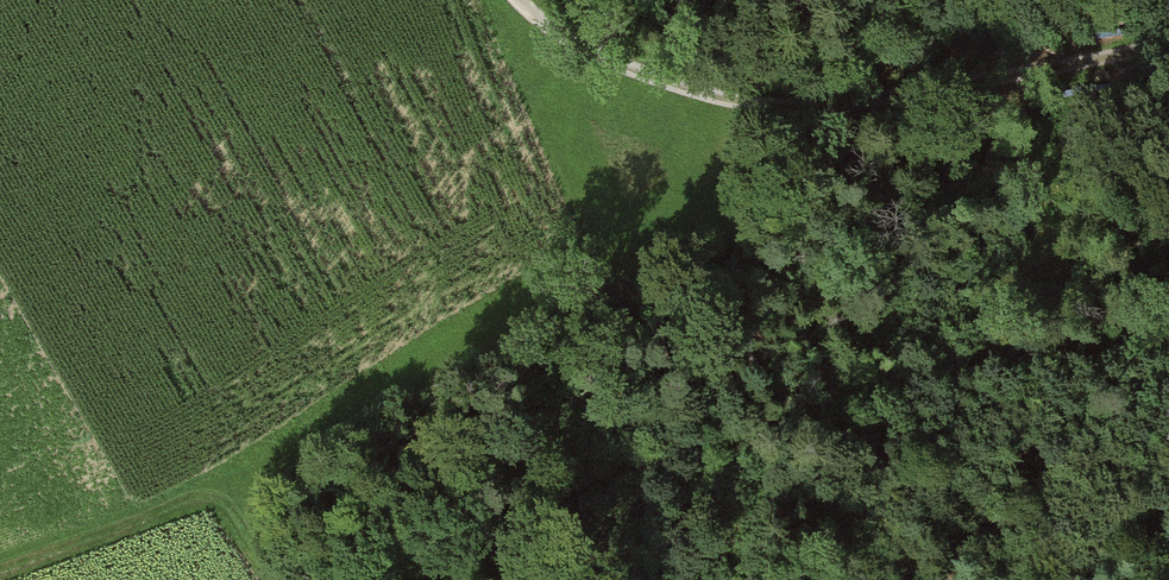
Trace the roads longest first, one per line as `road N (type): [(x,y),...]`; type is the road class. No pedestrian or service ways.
road 1 (track): [(396,579),(674,461),(1057,348),(1168,344)]
road 2 (track): [(1168,52),(875,106),(748,107),(646,76),(569,31),(534,0)]
road 3 (track): [(7,579),(215,508),(268,579)]

